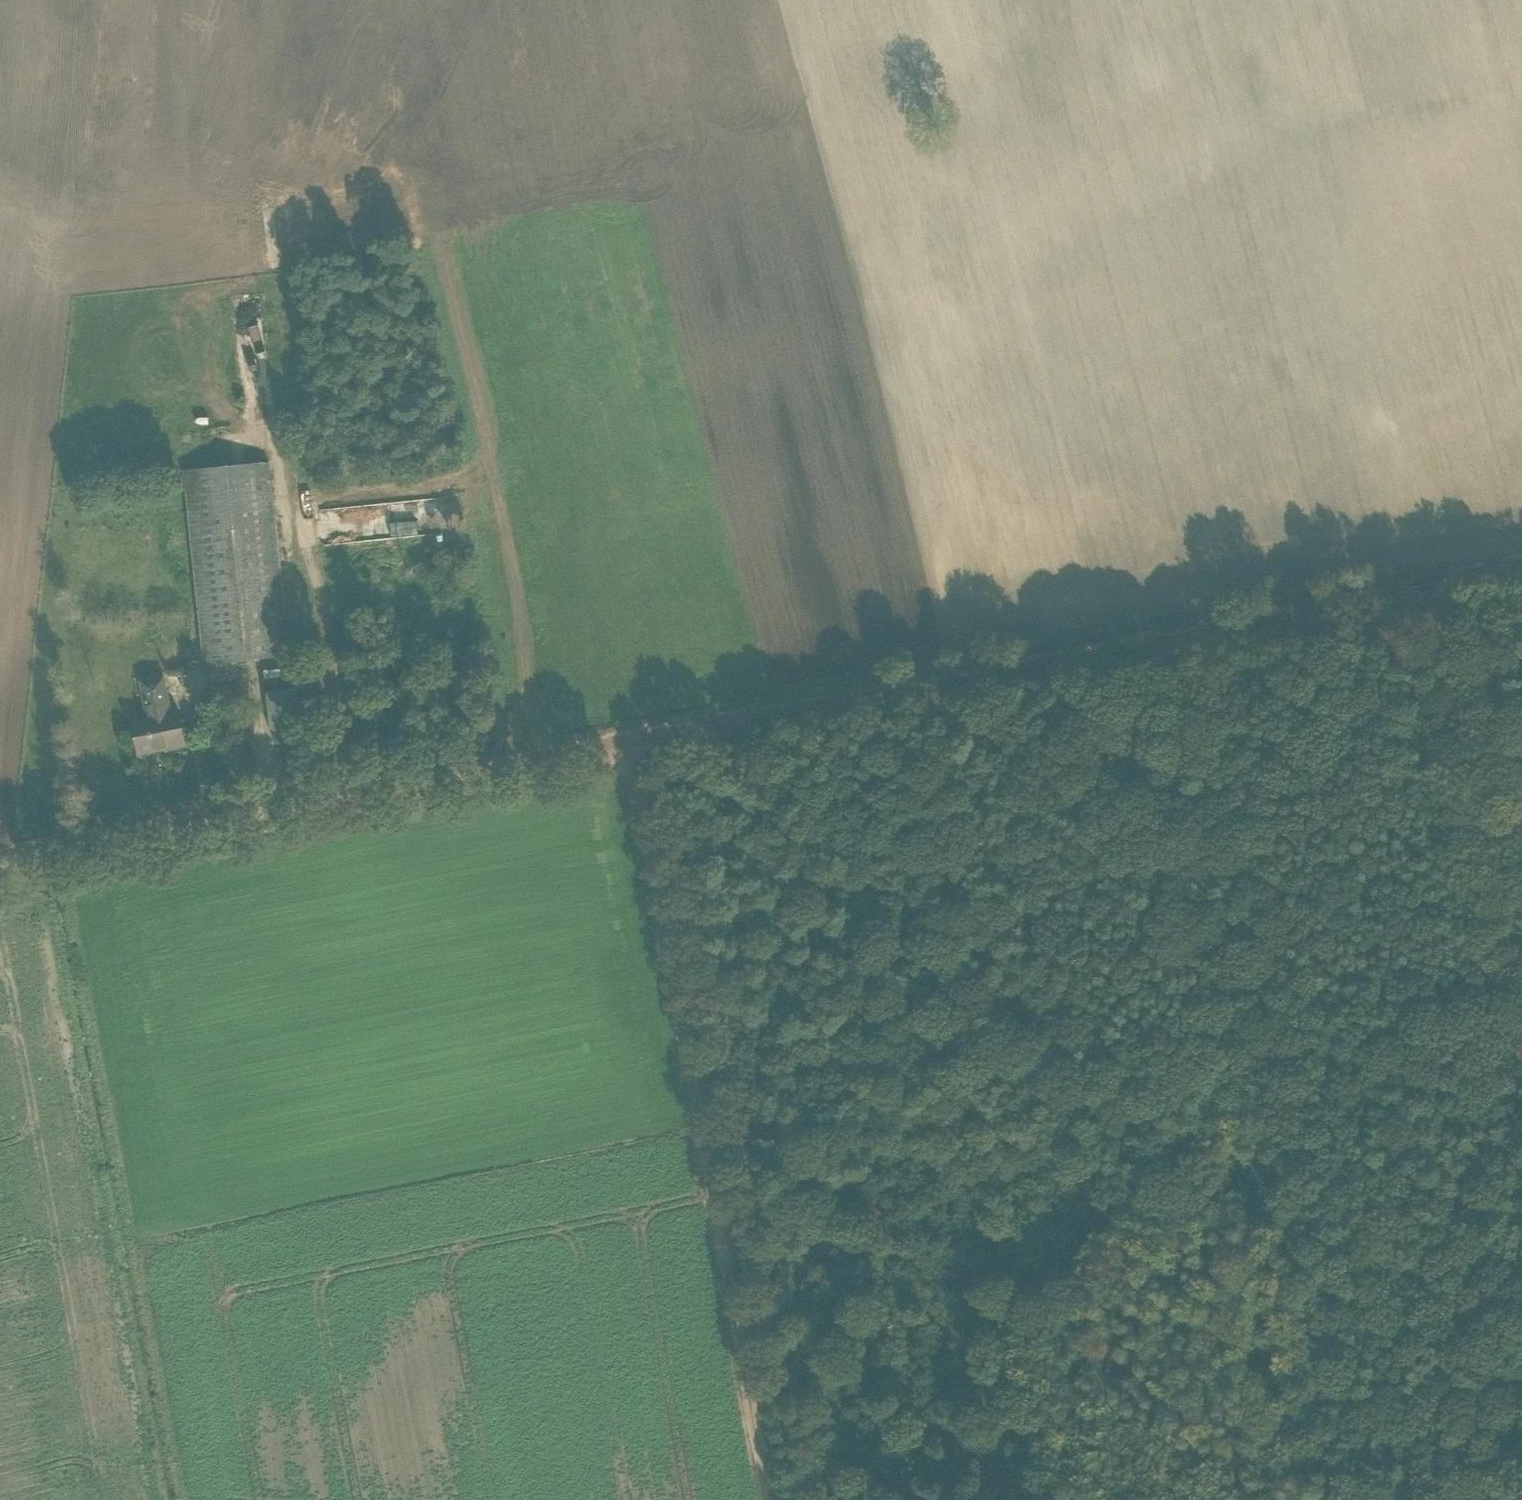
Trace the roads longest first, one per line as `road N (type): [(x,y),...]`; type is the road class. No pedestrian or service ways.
road 1 (track): [(1521,563),(633,742)]
road 2 (track): [(713,1157),(1521,1017)]
road 3 (track): [(633,742),(0,866)]
road 4 (track): [(713,1157),(633,742)]
road 5 (track): [(1423,588),(1521,946)]
road 6 (track): [(780,1499),(713,1157)]

